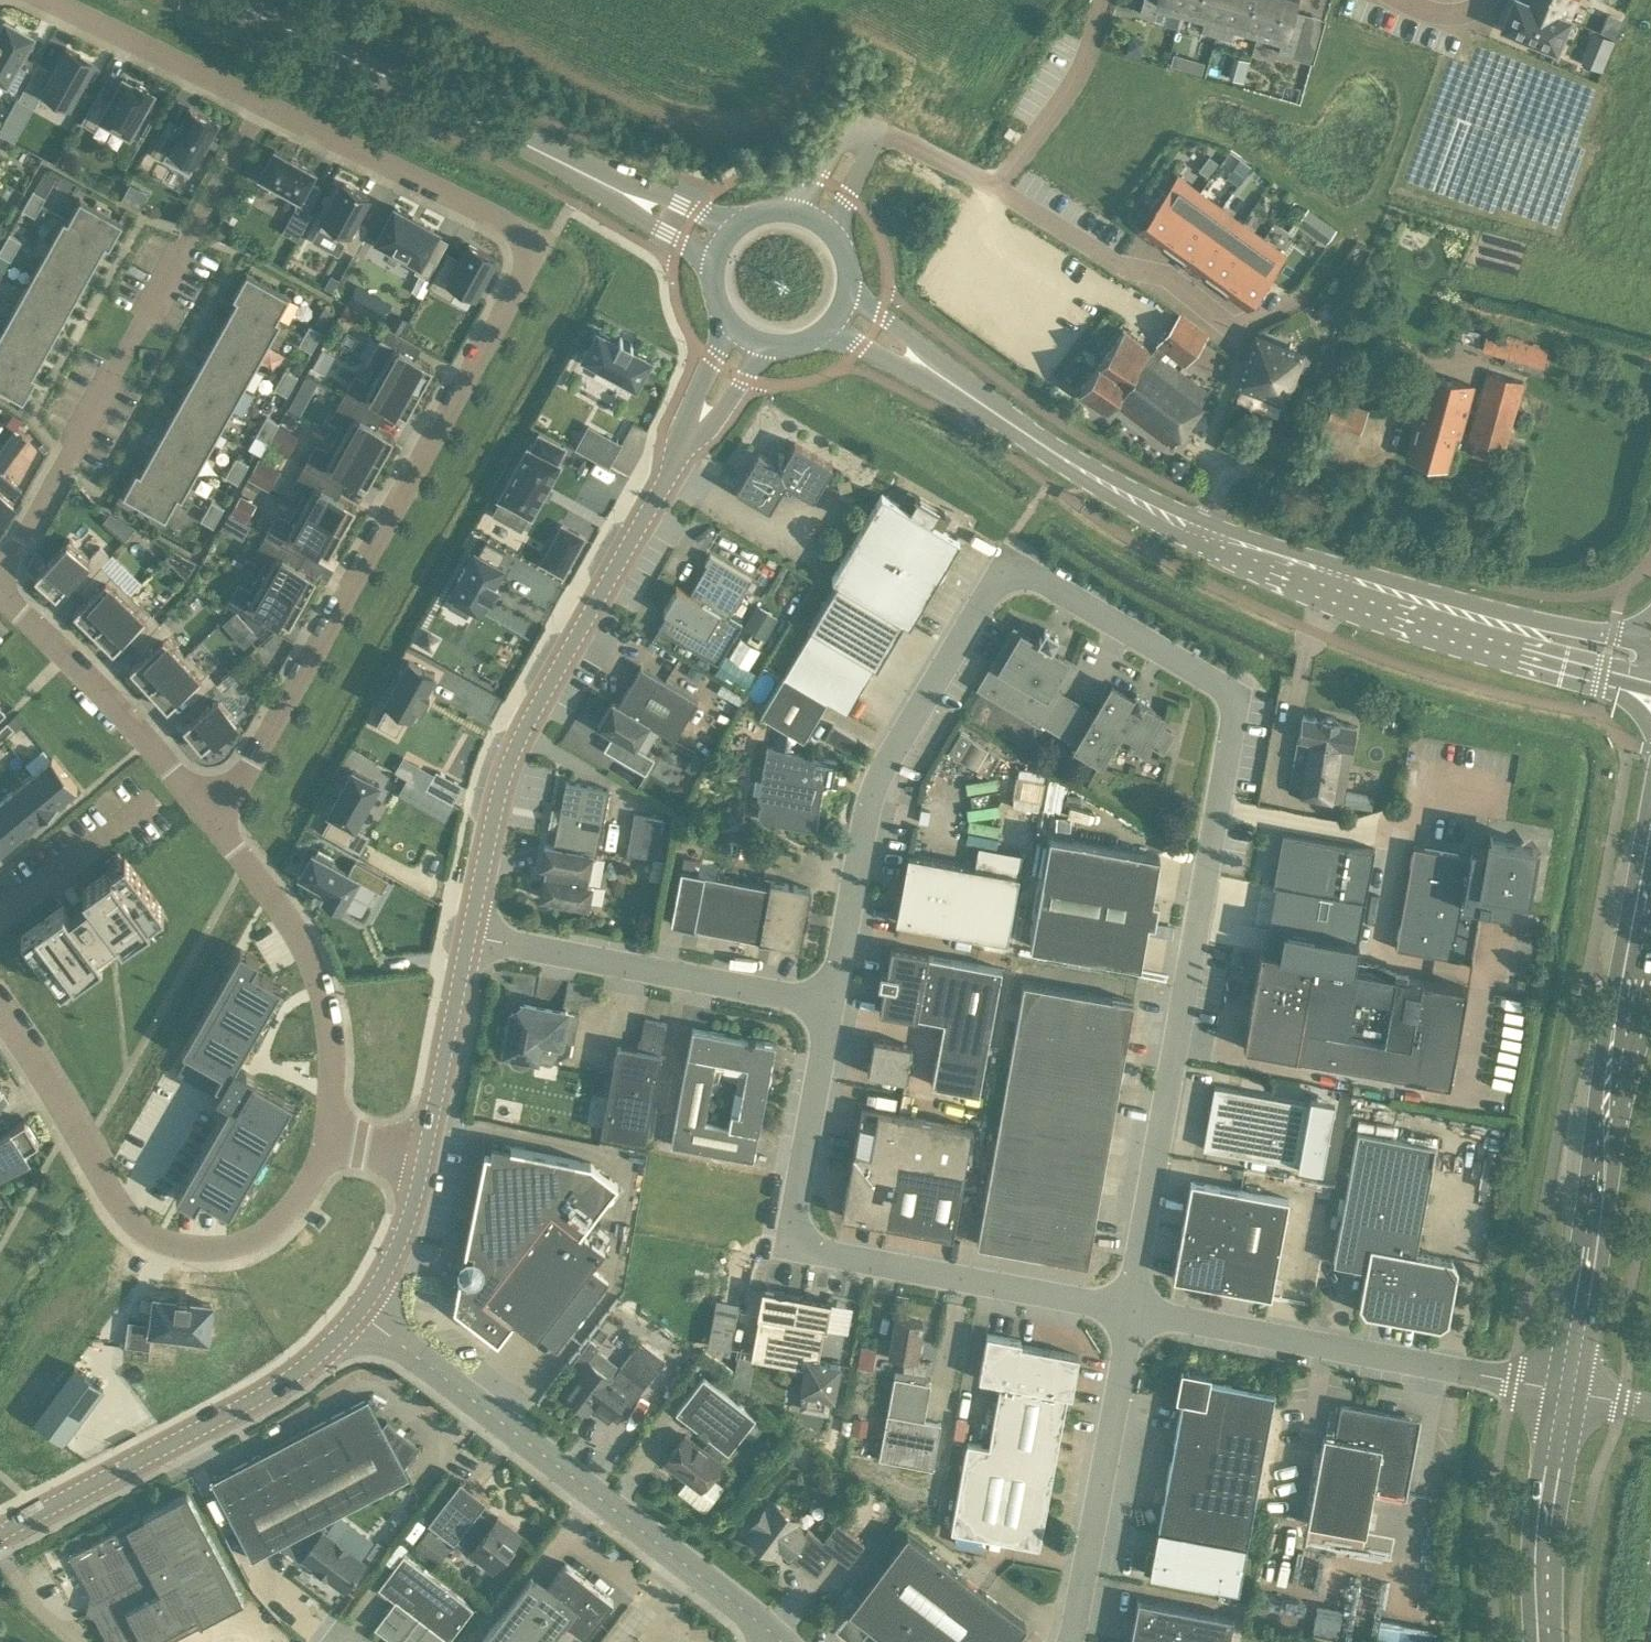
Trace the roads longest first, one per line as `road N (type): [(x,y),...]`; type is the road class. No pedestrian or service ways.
road 1 (unclassified): [(1135,1309),(1235,699),(1205,674),(1016,569),(996,579),(870,793),(832,1014)]
road 2 (residential): [(201,810),(240,781),(525,269),(509,223),(261,101)]
road 3 (primary): [(1650,659),(1380,602),(1148,515),(934,372)]
road 4 (unclassified): [(1135,1309),(835,1256),(796,1223),(832,1014)]
road 5 (tertiary): [(473,932),(487,844),(515,753),(696,428)]
road 6 (tertiary): [(1560,1395),(1650,851)]
road 7 (residential): [(261,101),(0,576)]
road 8 (unclassified): [(778,1639),(562,1464),(360,1315)]
road 9 (residential): [(0,1017),(116,1204),(142,1230),(180,1247),(224,1250),(265,1235),(292,1210),(323,1147)]
road 10 (unclassified): [(1560,1395),(1135,1309)]
road 11 (primary): [(226,0),(613,186)]
road 12 (tertiary): [(0,1531),(255,1398),(360,1315)]
road 13 (residential): [(323,1147),(328,1039),(311,963),(201,810)]
road 14 (unclassified): [(832,1014),(473,932)]
road 15 (unclassified): [(1071,1641),(1135,1309)]
road 16 (residential): [(201,810),(106,696),(0,594)]
road 17 (residential): [(1234,328),(1174,279),(1110,258),(996,186)]
road 18 (tertiary): [(1541,1641),(1543,1527),(1560,1395)]
road 19 (tertiary): [(422,1173),(473,932)]
road 20 (residential): [(261,101),(49,0)]
road 21 (residential): [(996,186),(1074,80),(1103,0)]
road 22 (track): [(1218,507),(1232,469),(1211,451),(1245,338),(1234,328)]
road 23 (residential): [(0,918),(154,799)]
road 24 (track): [(1388,437),(1309,470),(1232,469)]
road 25 (tertiary): [(360,1315),(412,1213),(422,1173)]
road 26 (residential): [(996,186),(865,129)]
road 27 (primary): [(726,223),(661,193),(613,186)]

